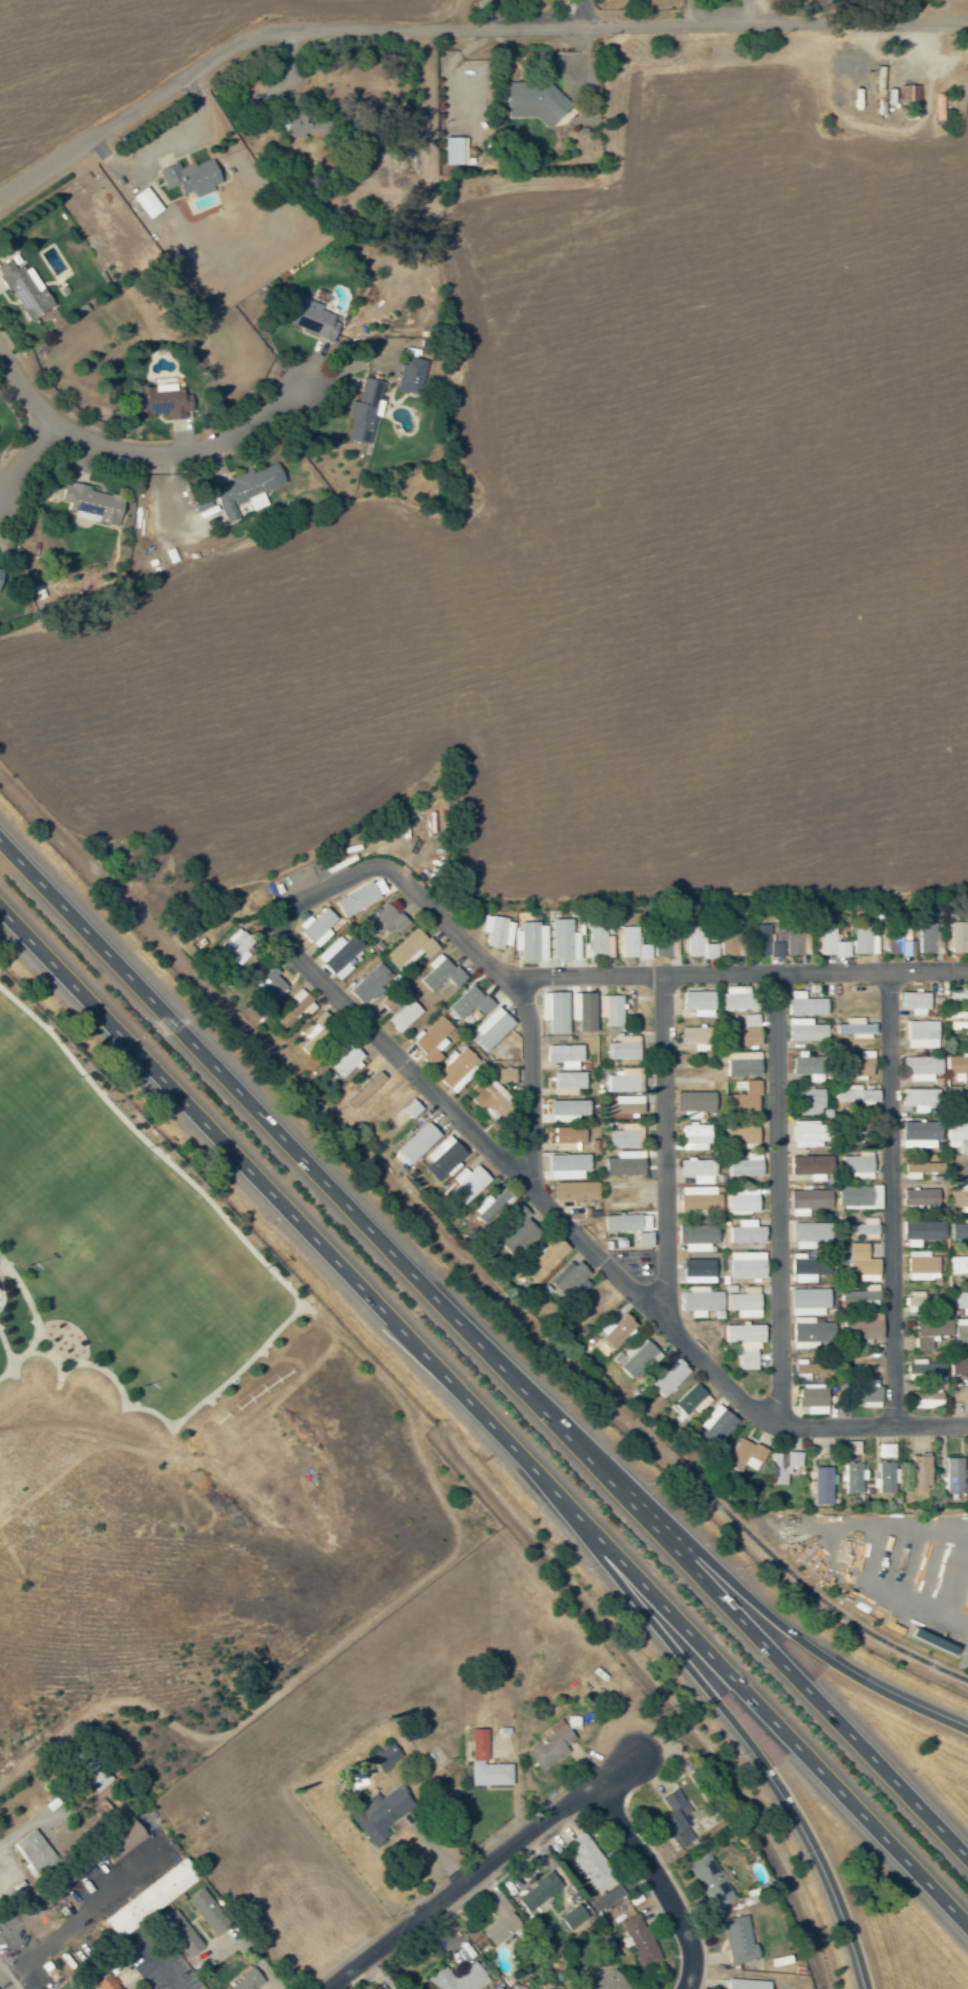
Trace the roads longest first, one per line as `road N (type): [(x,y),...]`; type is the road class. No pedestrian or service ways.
road 1 (motorway): [(0,913),(967,1932)]
road 2 (motorway): [(967,1865),(0,850)]
road 3 (residential): [(0,204),(257,31),(598,22),(967,30)]
road 4 (residential): [(967,1423),(779,1425),(758,1414),(530,1198),(280,933)]
road 5 (residential): [(967,972),(503,982),(394,872),(375,868),(290,908),(280,933)]
road 6 (motorway): [(498,1438),(791,1796),(846,1907),(870,1988)]
road 7 (motorway): [(967,1729),(803,1646),(519,1400)]
road 8 (residential): [(779,1425),(780,974)]
road 9 (residential): [(896,1424),(890,974)]
road 10 (residential): [(630,1750),(330,1988)]
road 11 (residential): [(664,1322),(662,975)]
road 12 (residential): [(0,379),(52,440),(131,464),(244,431),(293,390)]
road 13 (residential): [(590,1787),(651,1870),(686,1936),(684,1988)]
road 14 (residential): [(530,1198),(530,1034),(520,998),(503,982)]

